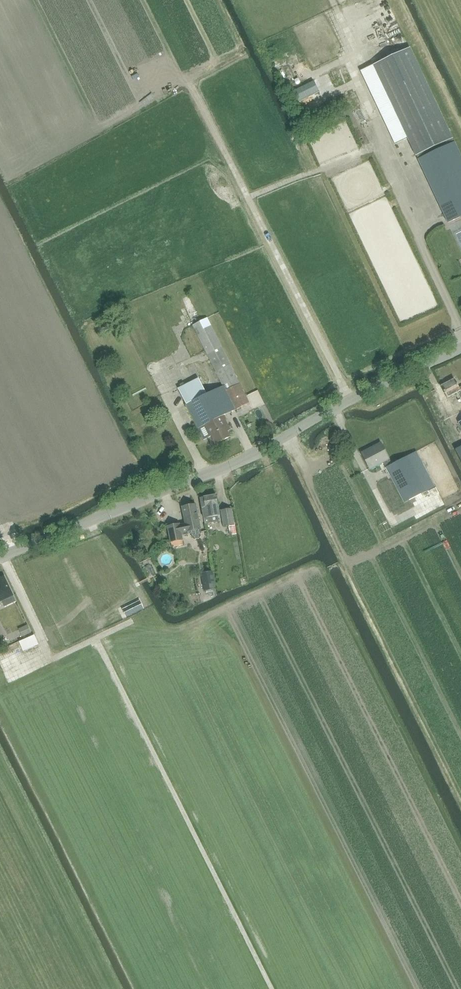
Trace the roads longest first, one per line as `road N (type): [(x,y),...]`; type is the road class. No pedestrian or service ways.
road 1 (track): [(323,988),(90,523)]
road 2 (tertiary): [(0,558),(208,477),(460,350)]

